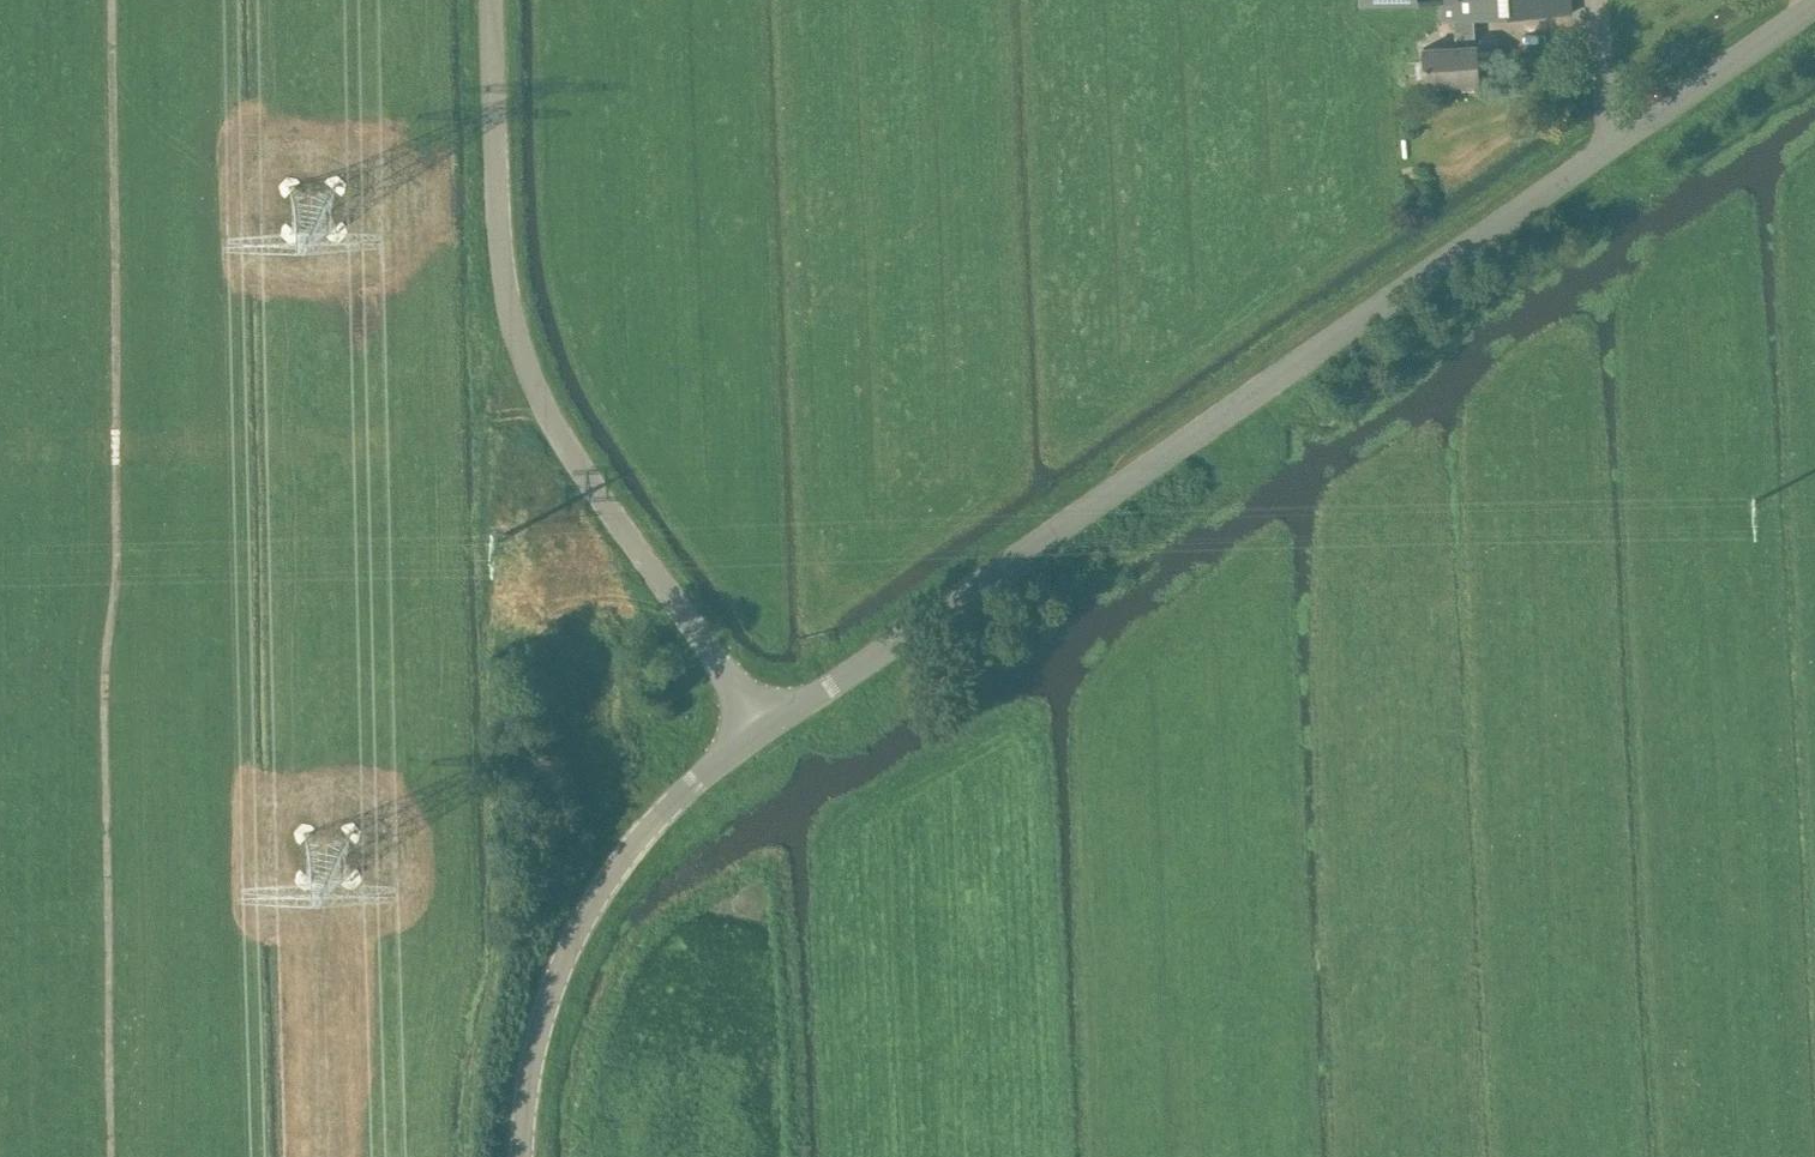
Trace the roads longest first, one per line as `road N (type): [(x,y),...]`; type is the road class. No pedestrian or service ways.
road 1 (unclassified): [(754,719),(866,659),(1814,7)]
road 2 (unclassified): [(754,719),(533,384),(510,321),(495,221),(490,0)]
road 3 (unclassified): [(536,1156),(534,1073),(582,916),(646,827),(754,719)]

